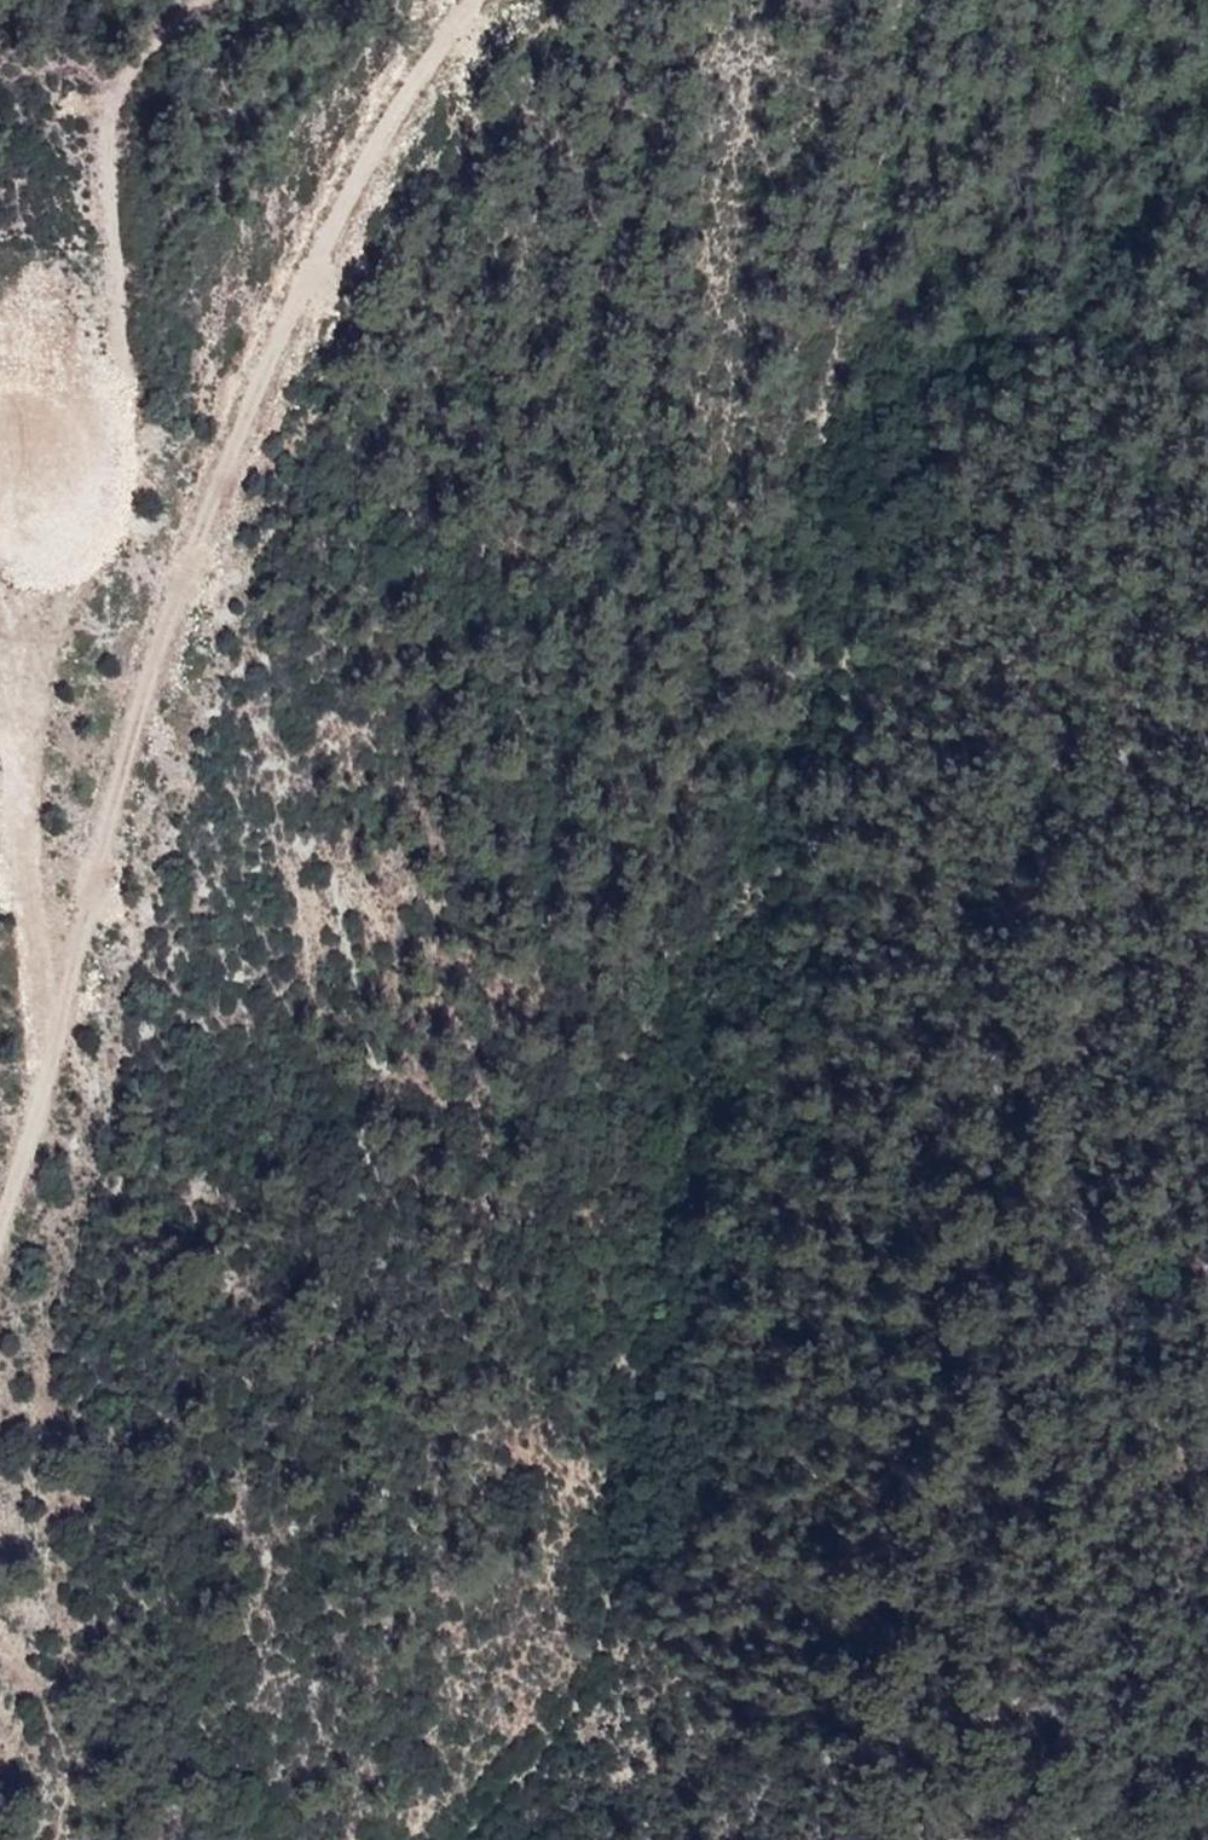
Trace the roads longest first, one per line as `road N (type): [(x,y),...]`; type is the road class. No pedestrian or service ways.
road 1 (track): [(40,1103),(295,285),(473,0)]
road 2 (track): [(40,1103),(0,1235)]

